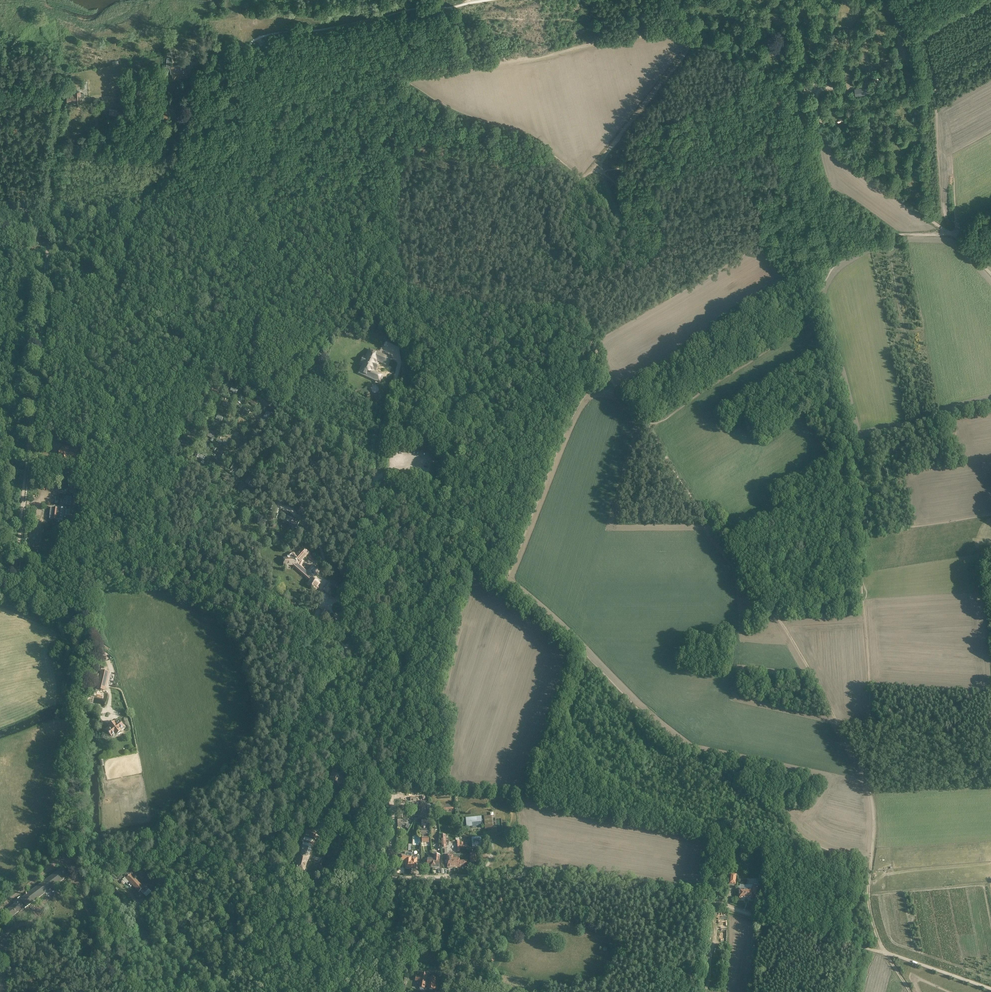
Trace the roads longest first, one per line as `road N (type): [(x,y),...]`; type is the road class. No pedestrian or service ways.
road 1 (track): [(289,101),(625,34),(673,31),(699,41)]
road 2 (track): [(49,248),(67,250),(223,374),(377,477)]
road 3 (track): [(837,721),(791,634),(620,393)]
road 4 (track): [(586,178),(562,208),(561,228),(587,275),(601,280),(630,277),(715,234),(784,233),(829,261)]
road 5 (track): [(49,248),(18,578),(0,581)]
road 6 (unclassified): [(318,627),(167,548),(108,552),(17,580)]
road 7 (track): [(351,219),(347,155),(403,74),(454,111),(545,150)]
road 8 (unclassified): [(384,884),(309,887),(262,868),(309,688)]
road 9 (track): [(990,988),(702,900)]
road 10 (track): [(262,868),(74,859),(59,862),(0,907)]
road 11 (track): [(270,104),(284,188),(351,219),(403,289)]
road 12 (unclassified): [(309,688),(332,678),(347,652),(354,612),(348,570),(377,477)]
road 13 (track): [(850,537),(872,721),(837,721)]
road 14 (track): [(917,234),(891,261),(923,422)]
road 15 (track): [(702,900),(573,874),(513,875)]
road 16 (track): [(407,148),(521,159),(545,150),(586,178)]
road 17 (track): [(49,248),(58,140),(94,124),(105,100),(91,98)]
road 18 (track): [(831,268),(814,319),(844,447)]
road 19 (track): [(814,128),(949,233)]
road 20 (track): [(990,218),(963,233),(879,240),(841,260)]
road 21 (track): [(844,447),(990,405)]
road 22 (track): [(870,862),(871,790),(837,721)]
road 23 (track): [(655,262),(661,205),(636,124)]
road 24 (track): [(403,289),(407,148)]
road 25 (track): [(911,991),(869,908),(870,862)]
road 26 (track): [(114,991),(75,862)]
road 27 (track): [(117,882),(170,946),(193,991)]
road 28 (track): [(377,477),(399,364),(390,349)]
road 29 (unclassified): [(513,875),(384,884)]
road 30 (unclassified): [(325,603),(317,541),(291,510),(275,505)]

